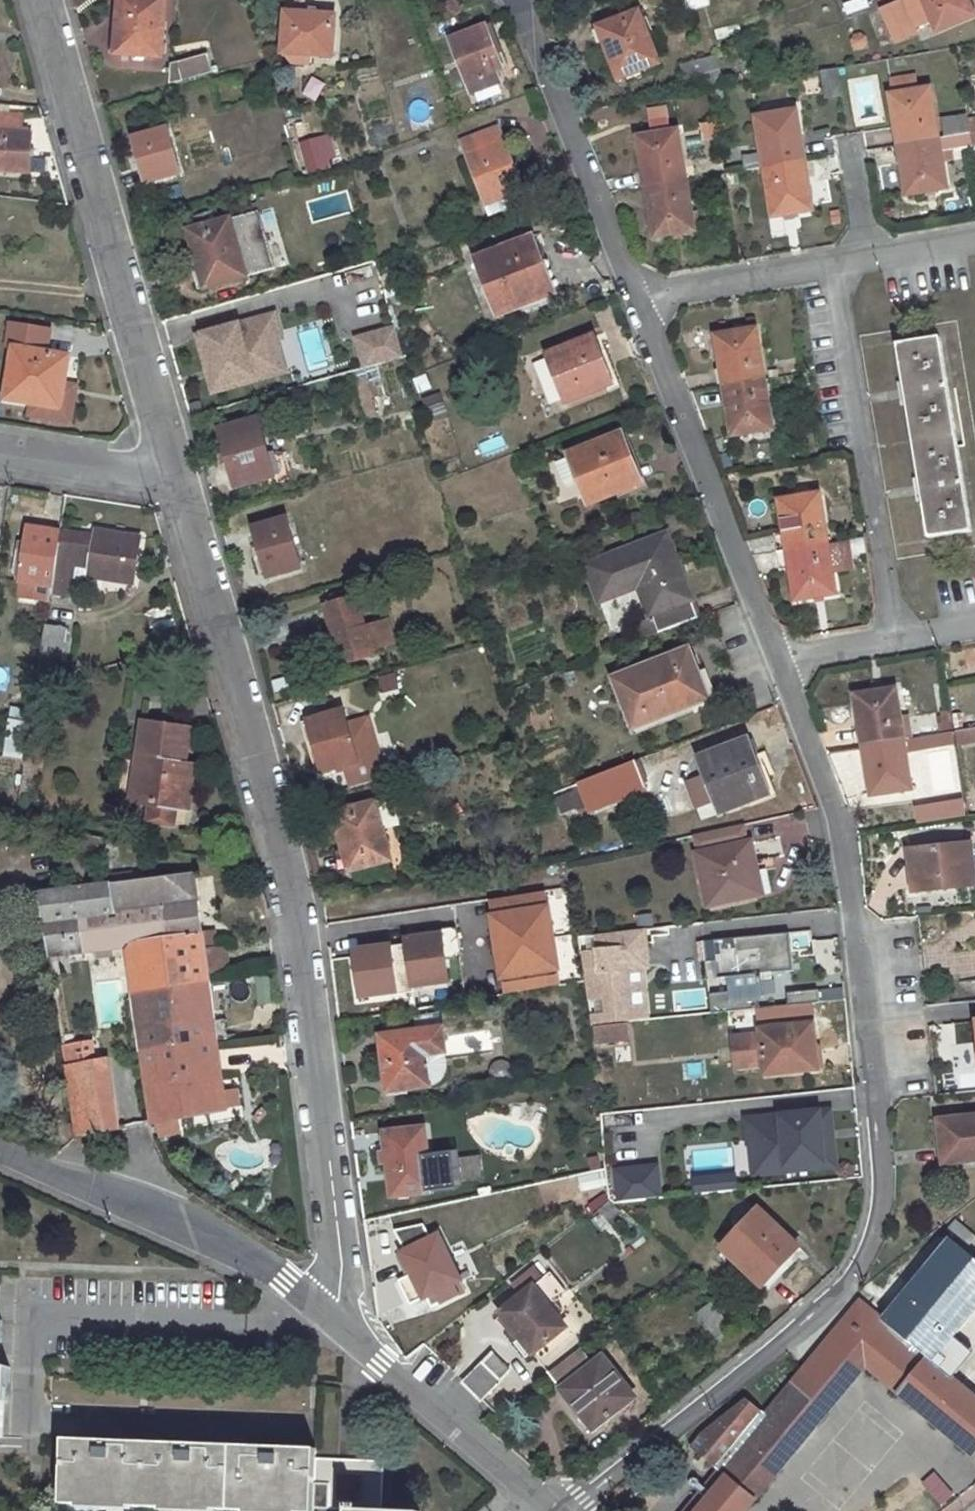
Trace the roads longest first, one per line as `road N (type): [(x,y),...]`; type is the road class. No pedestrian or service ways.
road 1 (residential): [(582,1510),(842,1283),(867,1236),(874,1191),(840,825),(776,660)]
road 2 (residential): [(178,475),(300,908),(335,1318)]
road 3 (residential): [(302,1298),(283,1326),(248,1330),(30,1324),(23,1405),(36,1419),(300,1432)]
road 4 (residential): [(44,0),(178,475)]
road 5 (residential): [(776,660),(626,294)]
road 6 (residential): [(827,259),(893,639)]
road 7 (residential): [(0,1158),(187,1226),(302,1298)]
road 8 (residential): [(626,294),(519,0)]
road 9 (residential): [(335,1318),(534,1499)]
road 10 (residential): [(626,294),(827,259)]
road 11 (residential): [(178,475),(0,448)]

